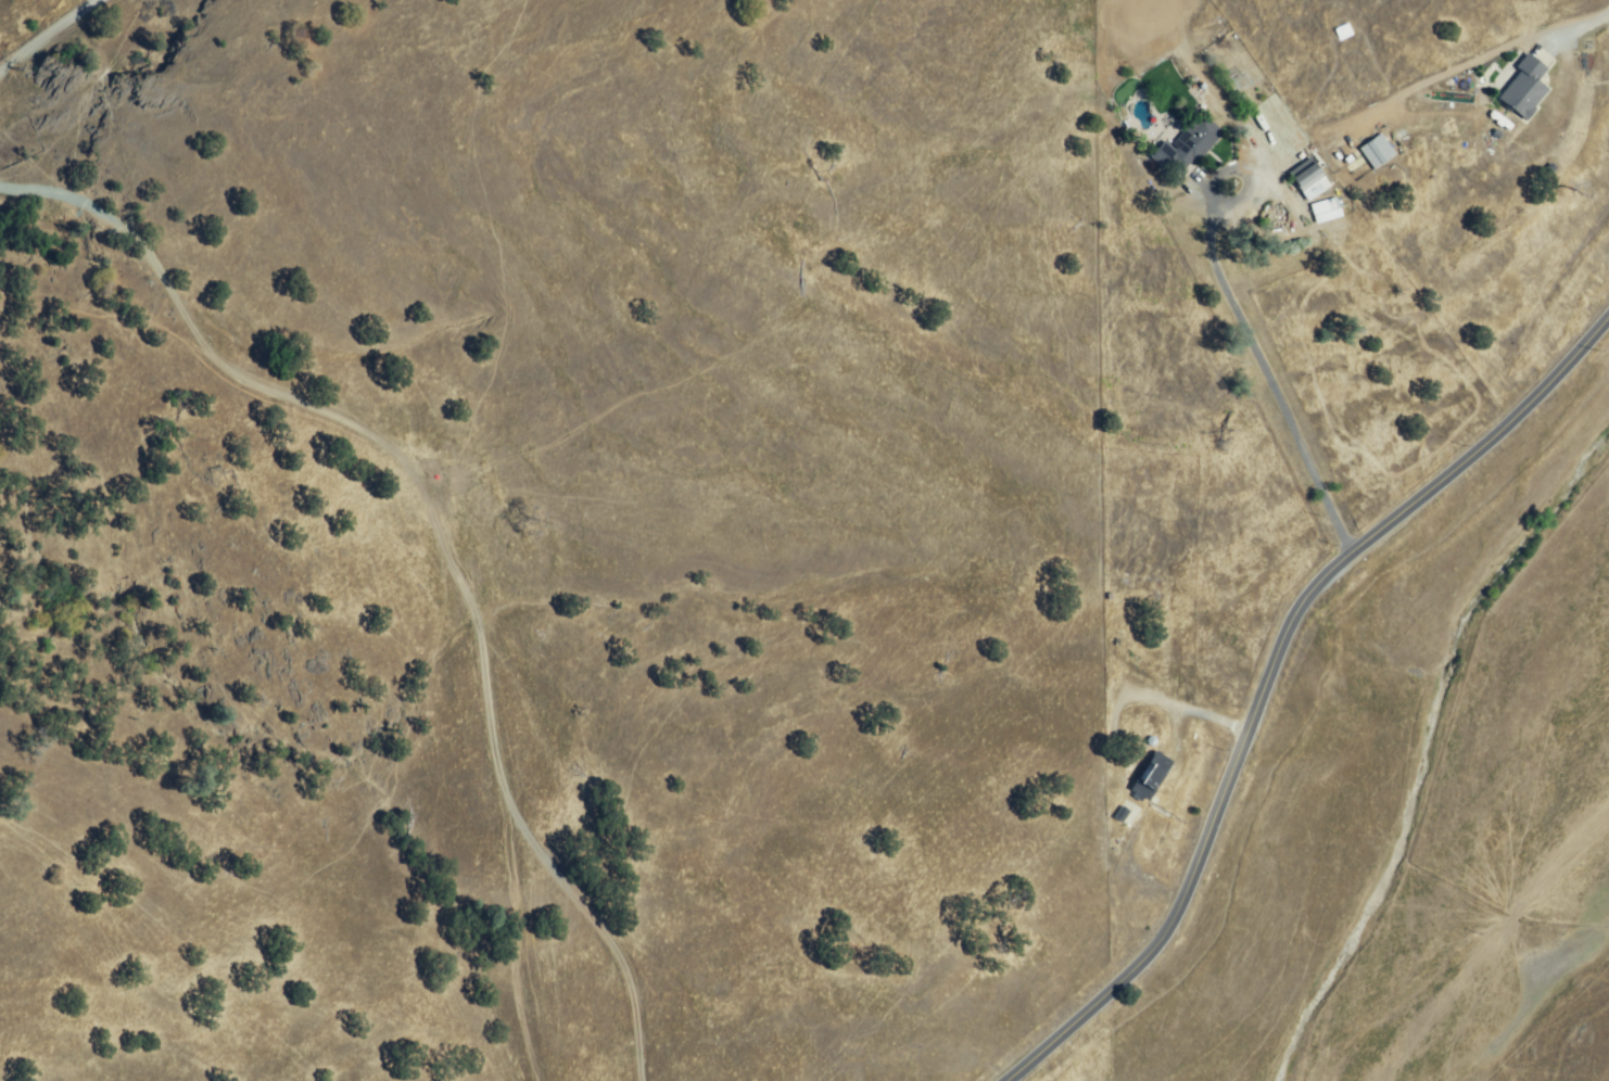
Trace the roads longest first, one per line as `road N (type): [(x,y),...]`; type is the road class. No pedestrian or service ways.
road 1 (tertiary): [(1013,1080),(1131,978),(1165,937),(1277,658),(1310,597),(1488,446),(1608,320)]

